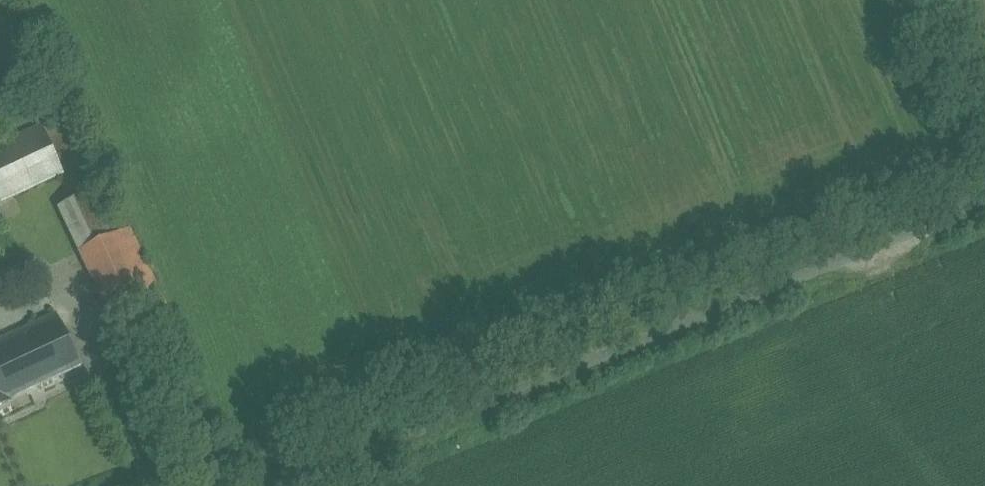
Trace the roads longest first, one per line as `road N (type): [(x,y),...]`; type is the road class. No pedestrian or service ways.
road 1 (unclassified): [(984,200),(284,485)]

